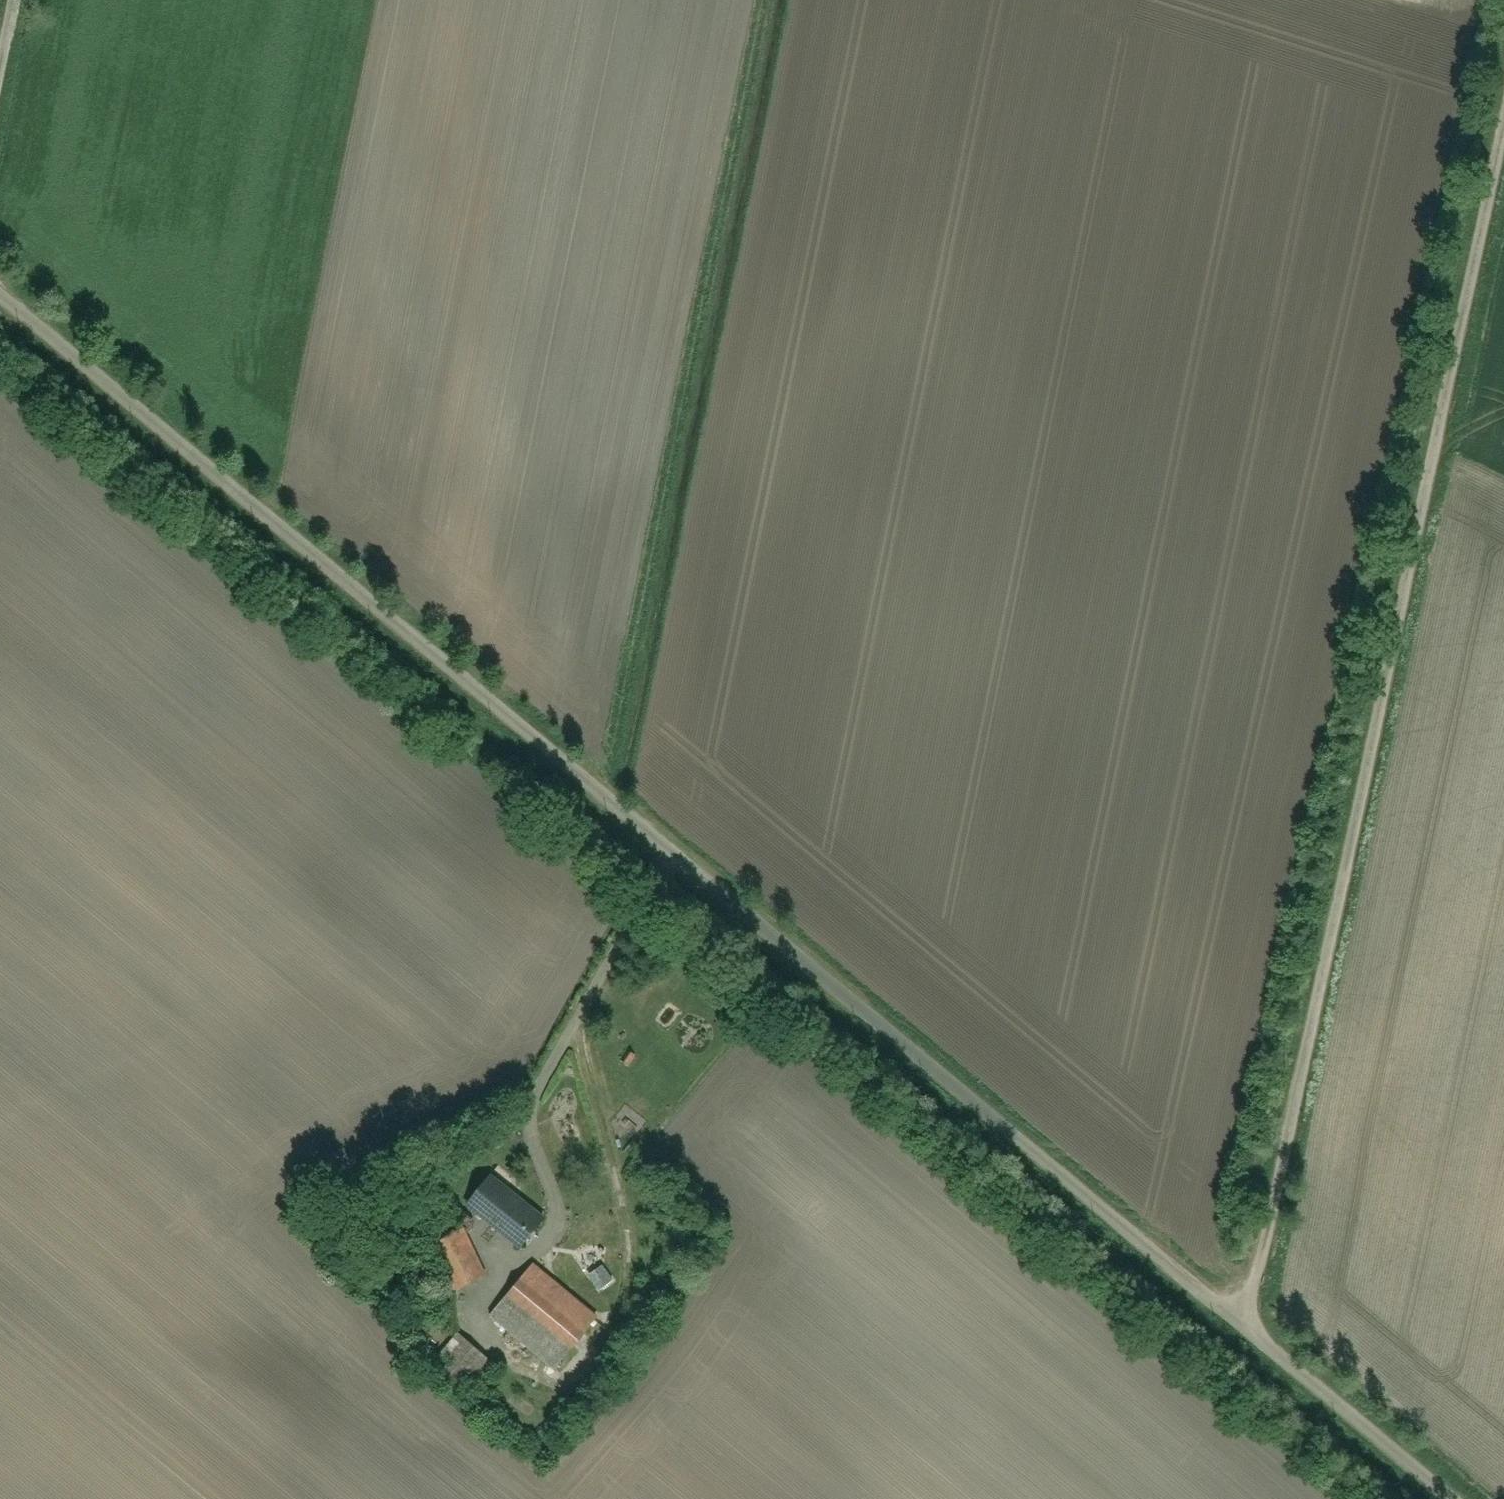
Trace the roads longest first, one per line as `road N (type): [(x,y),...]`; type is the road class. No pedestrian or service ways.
road 1 (unclassified): [(1248,1328),(0,292)]
road 2 (unclassified): [(1503,133),(1248,1328)]
road 3 (unclassified): [(1458,1498),(1248,1328)]

